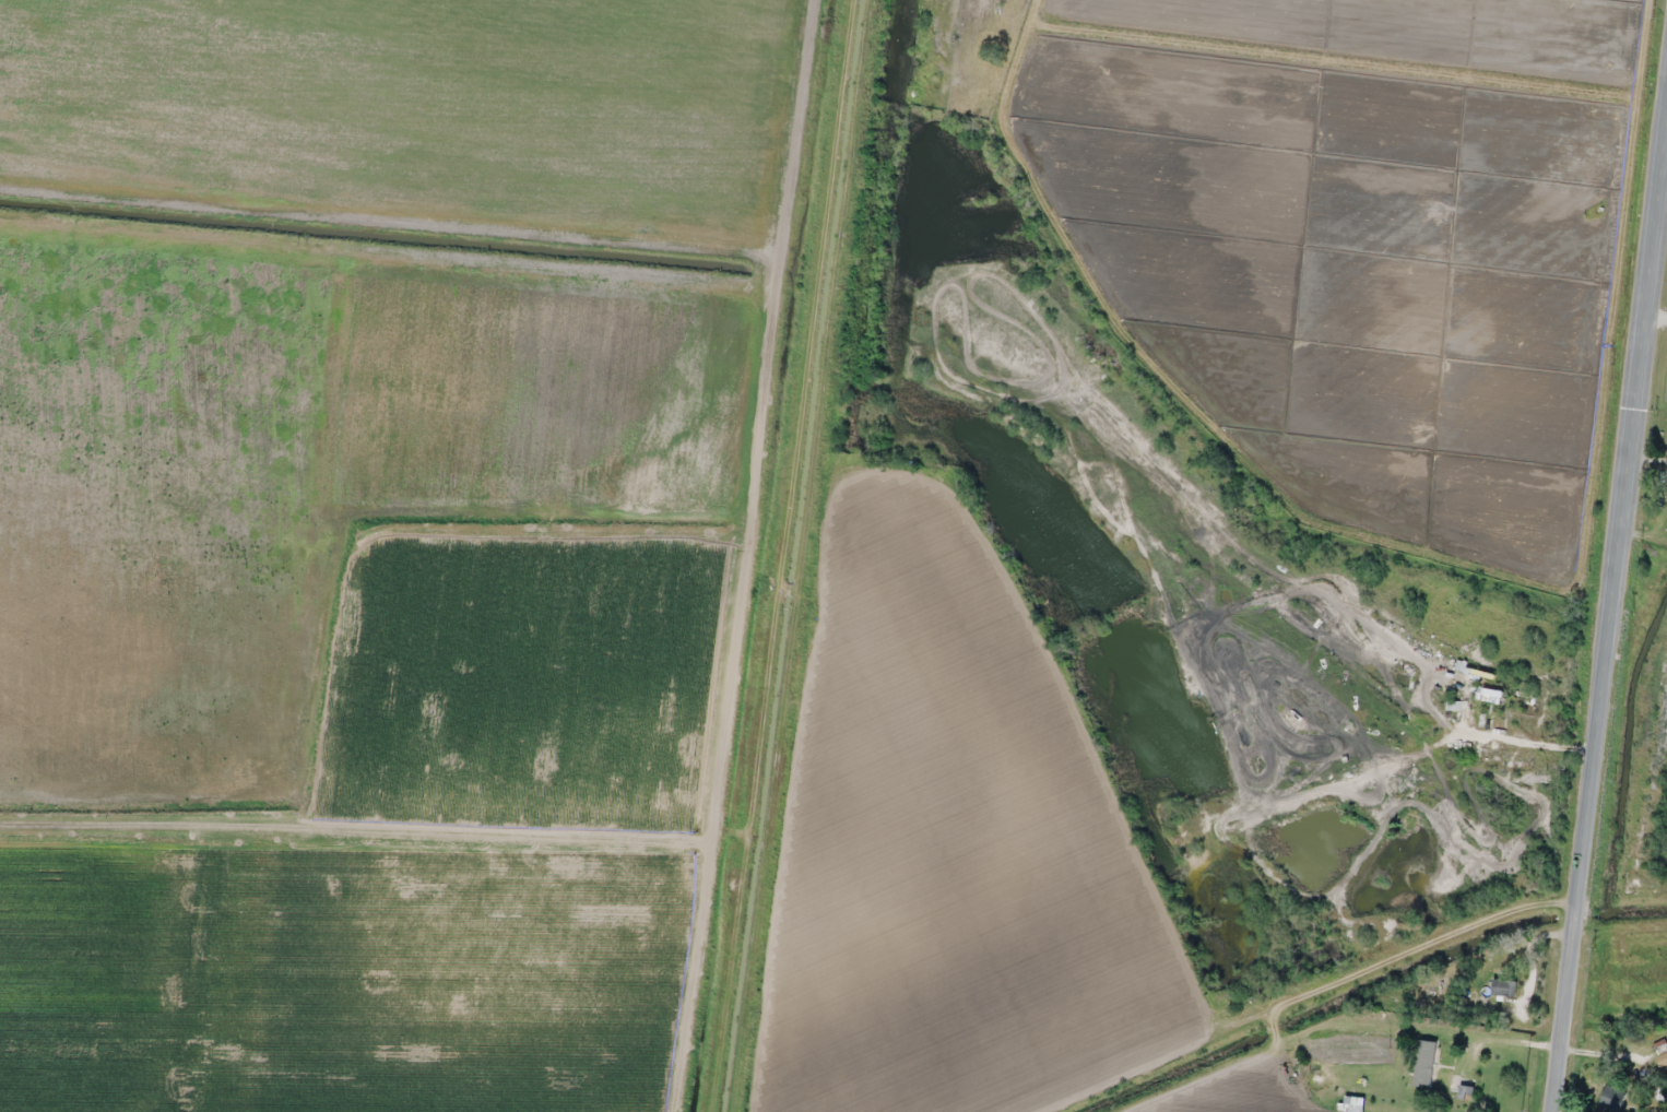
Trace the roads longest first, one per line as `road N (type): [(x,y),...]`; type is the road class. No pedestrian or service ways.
road 1 (tertiary): [(1555,1111),(1666,141)]

